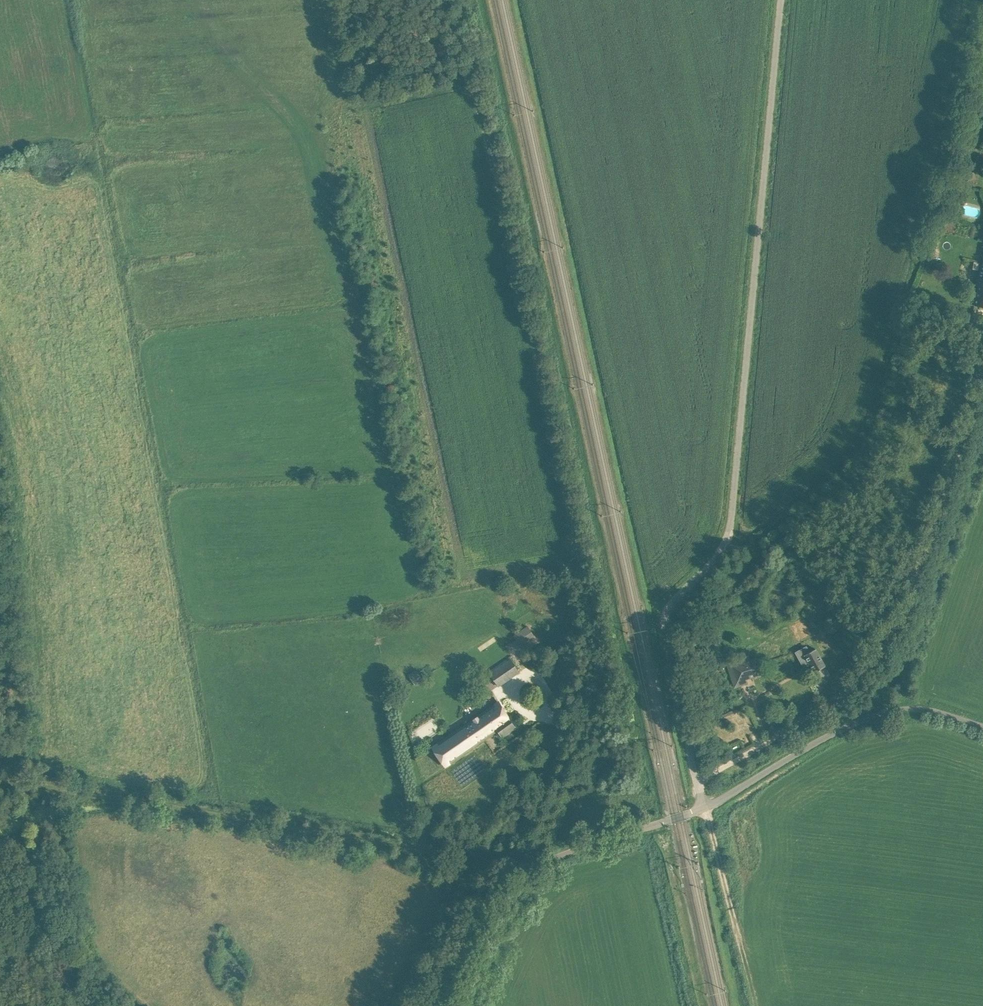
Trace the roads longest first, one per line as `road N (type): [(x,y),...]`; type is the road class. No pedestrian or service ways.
road 1 (unclassified): [(781,0),(728,536),(665,617),(704,807)]
road 2 (track): [(21,780),(536,870)]
road 3 (track): [(697,783),(825,706),(878,654),(904,607),(982,379)]
road 4 (unclassified): [(704,807),(536,870),(507,909),(467,1005)]
road 5 (unclassified): [(982,726),(914,708),(870,717),(704,807)]

